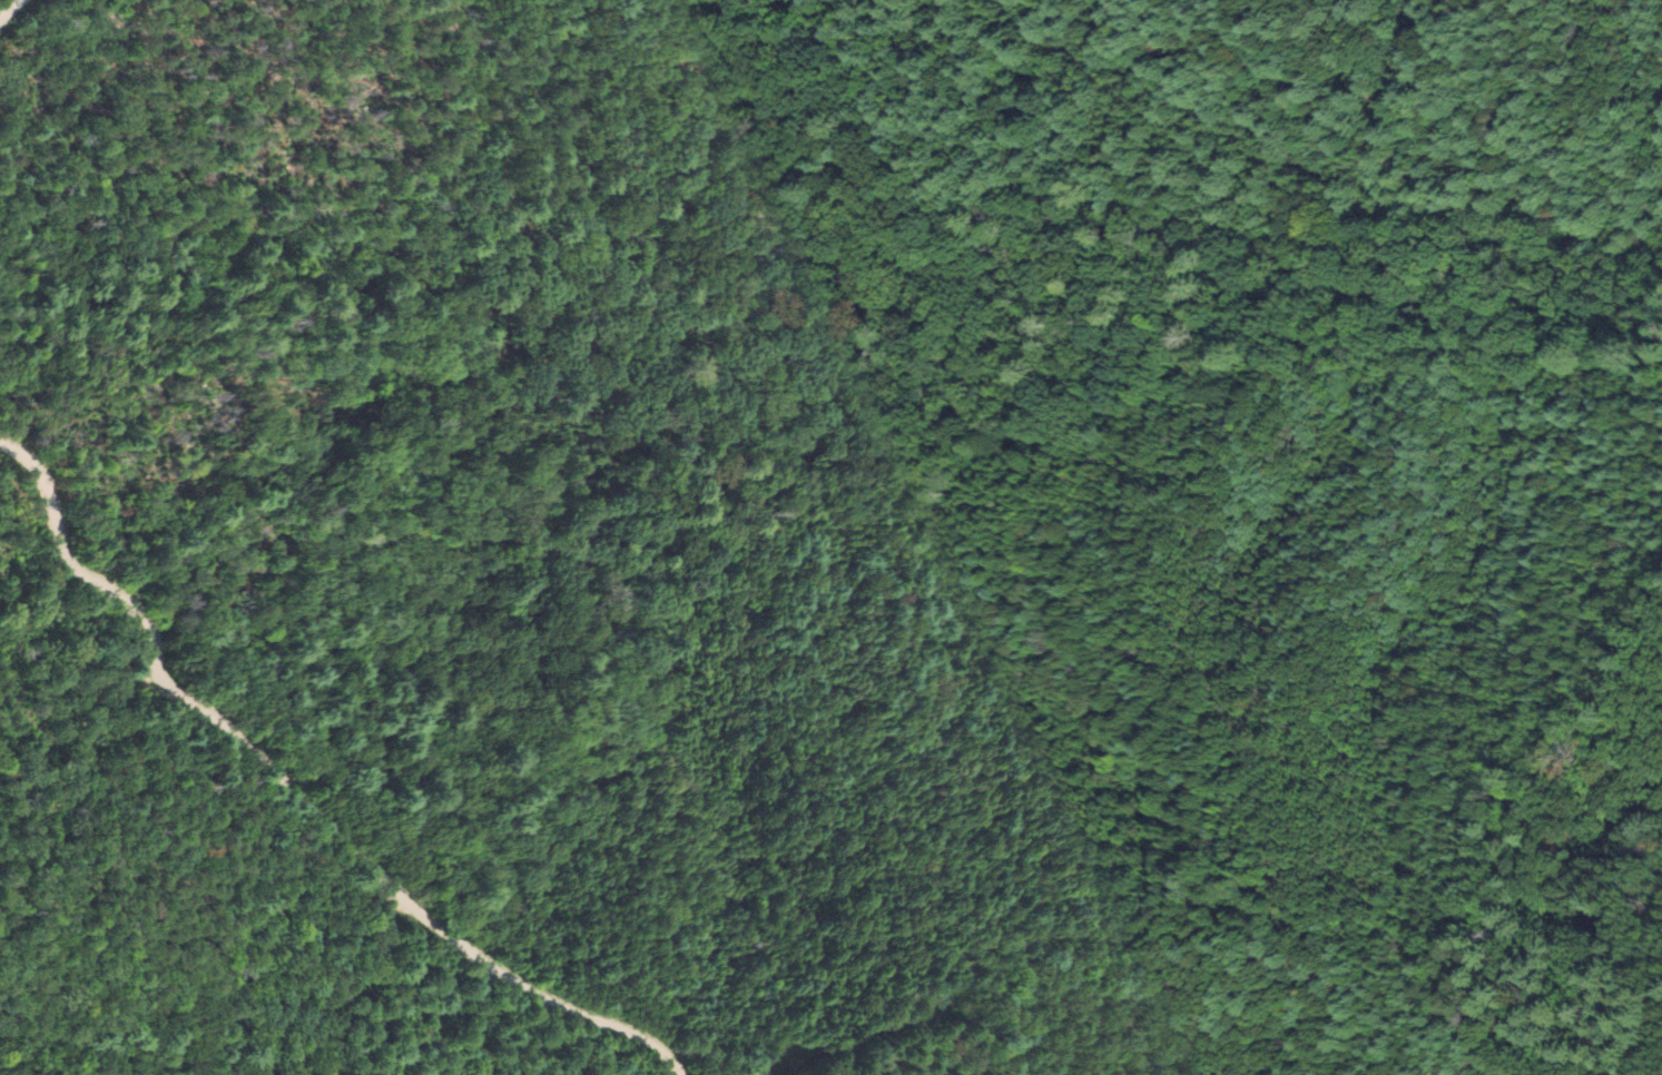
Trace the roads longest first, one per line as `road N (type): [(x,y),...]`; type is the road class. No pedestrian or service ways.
road 1 (residential): [(683,1074),(650,1047),(480,965),(244,741),(169,683),(155,619),(80,572),(48,470),(0,452)]

